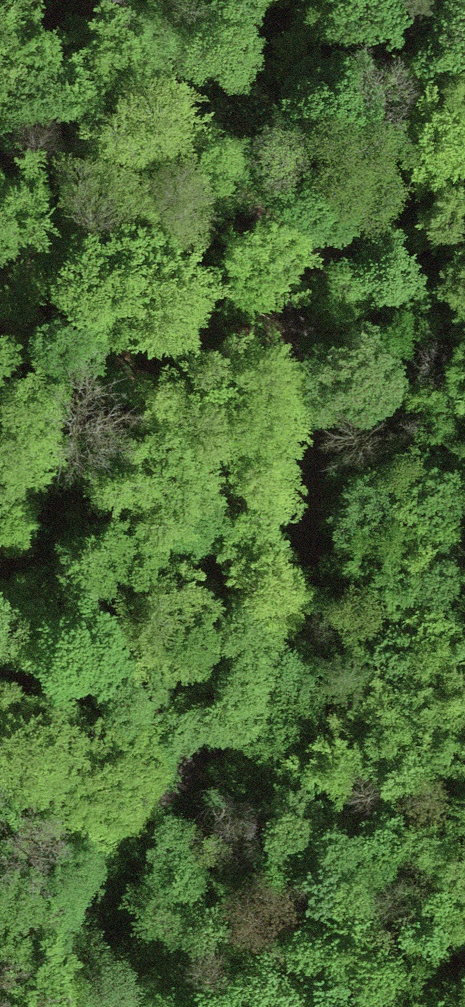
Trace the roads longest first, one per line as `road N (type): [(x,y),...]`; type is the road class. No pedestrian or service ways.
road 1 (track): [(59,1006),(70,928),(223,732),(266,663),(295,581),(309,508),(308,366),(286,296)]
road 2 (track): [(286,296),(126,95),(34,0)]
road 3 (track): [(464,123),(441,133),(286,296)]

